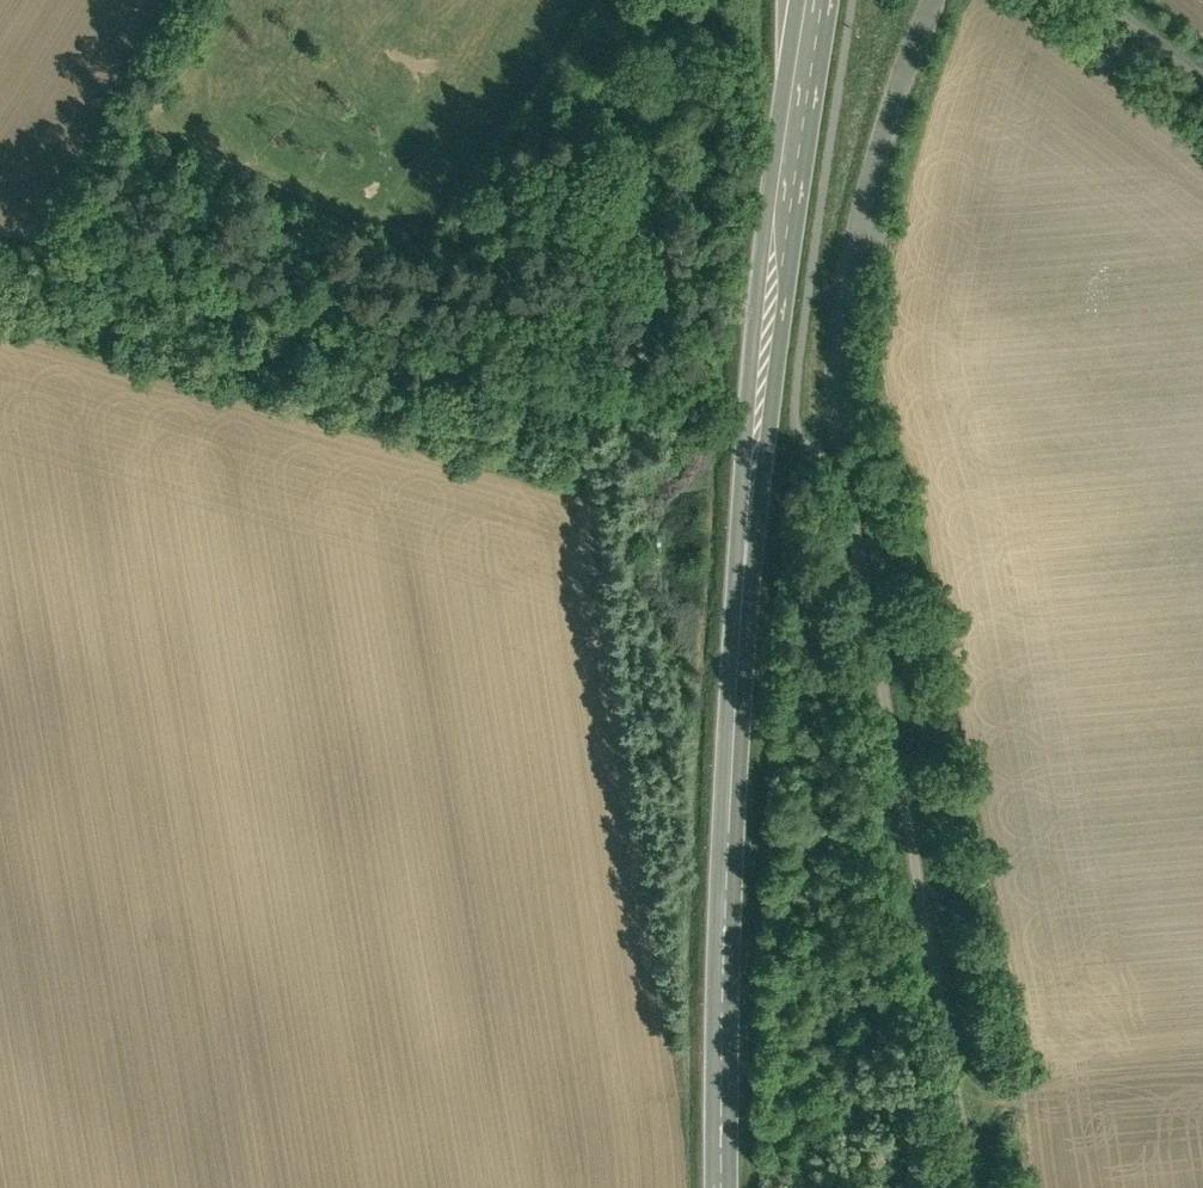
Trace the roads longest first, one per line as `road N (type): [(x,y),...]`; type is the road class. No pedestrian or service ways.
road 1 (secondary): [(820,0),(774,327),(741,734),(729,1187)]
road 2 (track): [(0,216),(713,412)]
road 3 (unclassified): [(933,0),(855,276),(852,397)]
road 4 (unclassified): [(1202,81),(1094,0)]

